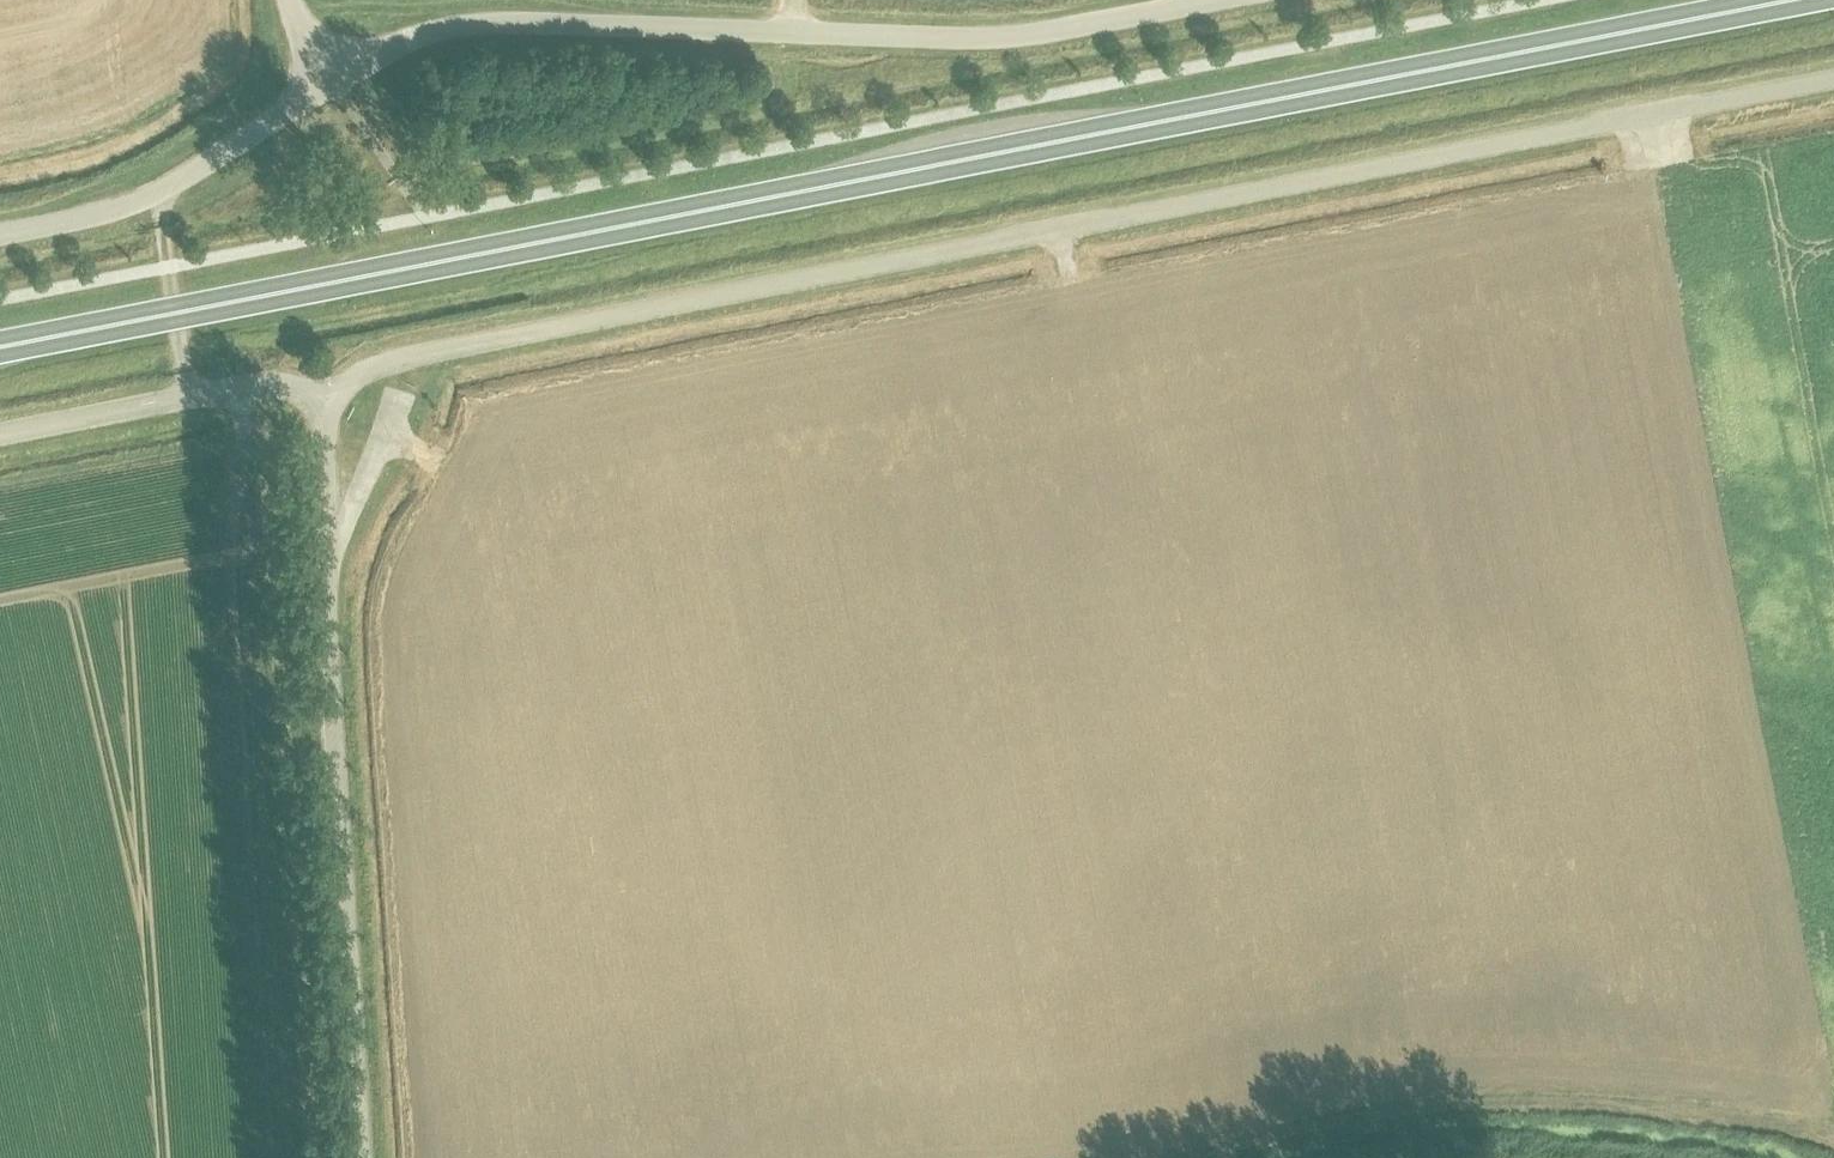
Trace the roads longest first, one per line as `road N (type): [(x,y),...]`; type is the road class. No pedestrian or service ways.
road 1 (trunk): [(0,346),(1766,0)]
road 2 (unclassified): [(332,397),(364,368),(399,358),(1833,78)]
road 3 (unclassified): [(334,80),(413,40),(491,22),(997,37),(1211,0)]
road 4 (unclassified): [(363,1157),(322,475),(332,397)]
road 5 (unclassified): [(0,234),(154,195),(334,80)]
road 6 (unclassified): [(0,432),(270,383),(332,397)]

